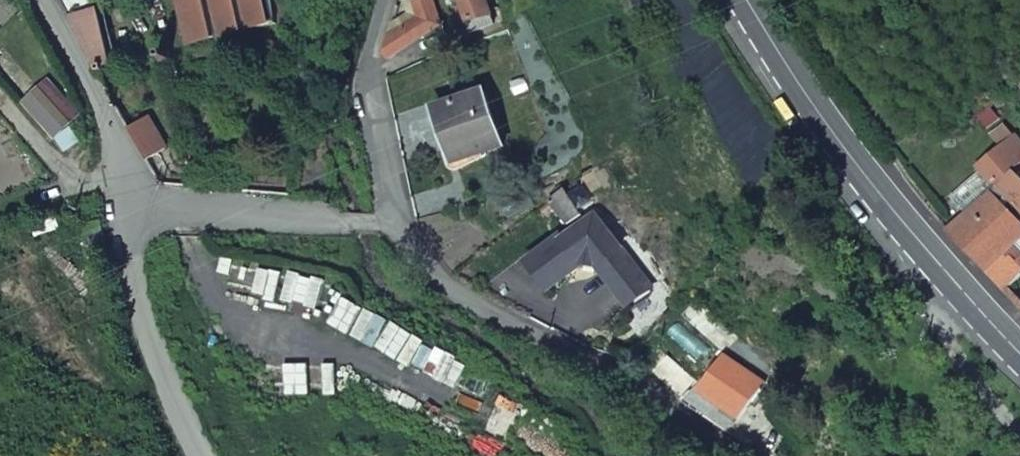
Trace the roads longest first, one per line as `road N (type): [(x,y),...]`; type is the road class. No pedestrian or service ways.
road 1 (primary): [(745,0),(862,168),(1019,352)]
road 2 (residential): [(397,222),(437,285),(626,375),(753,455)]
road 3 (residential): [(126,206),(397,222)]
road 4 (unclassified): [(201,455),(158,368),(126,206)]
road 5 (residential): [(385,0),(368,75),(397,222)]
road 6 (residential): [(40,0),(104,110),(126,206)]
road 7 (residential): [(0,100),(76,189),(126,206)]

